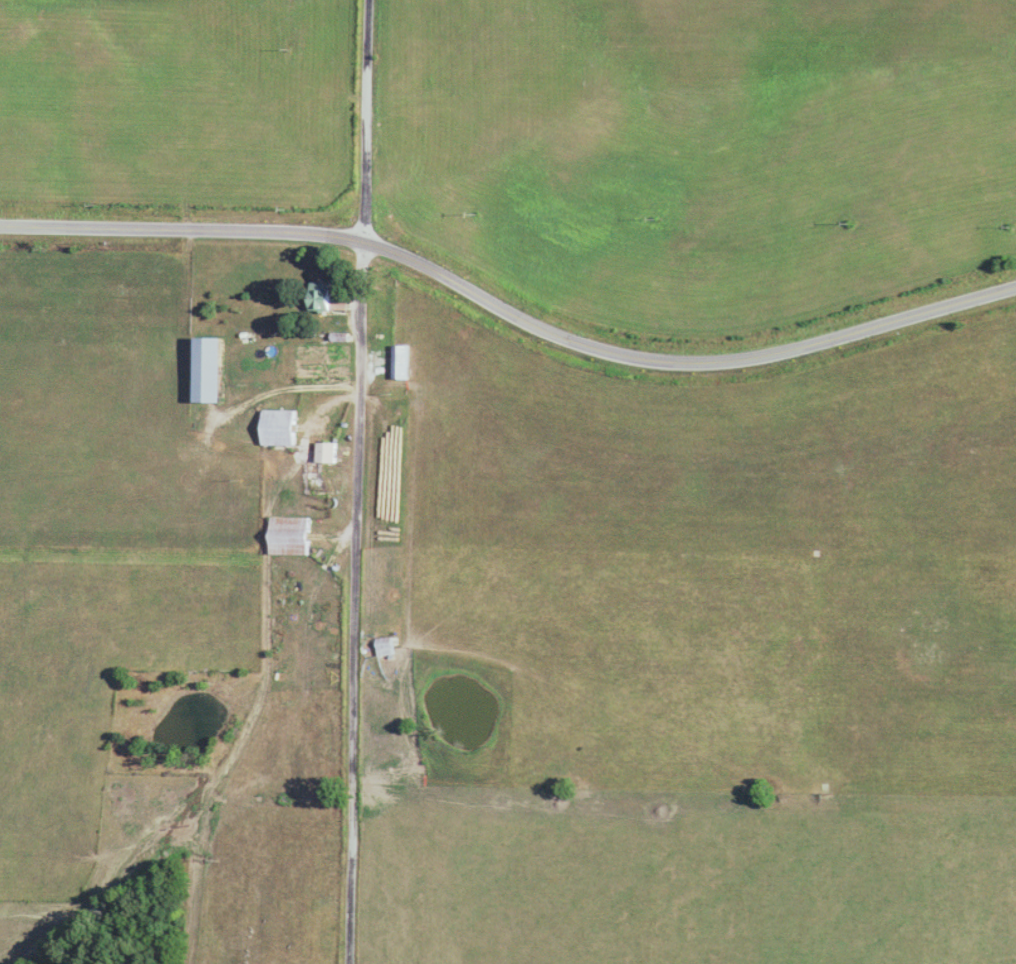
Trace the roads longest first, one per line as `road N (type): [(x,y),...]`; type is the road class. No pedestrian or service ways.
road 1 (secondary): [(1015,294),(815,350),(681,365),(571,342),(353,243),(0,226)]
road 2 (residential): [(352,963),(372,0)]
road 3 (residential): [(228,424),(231,451),(301,464),(331,407),(363,403)]

